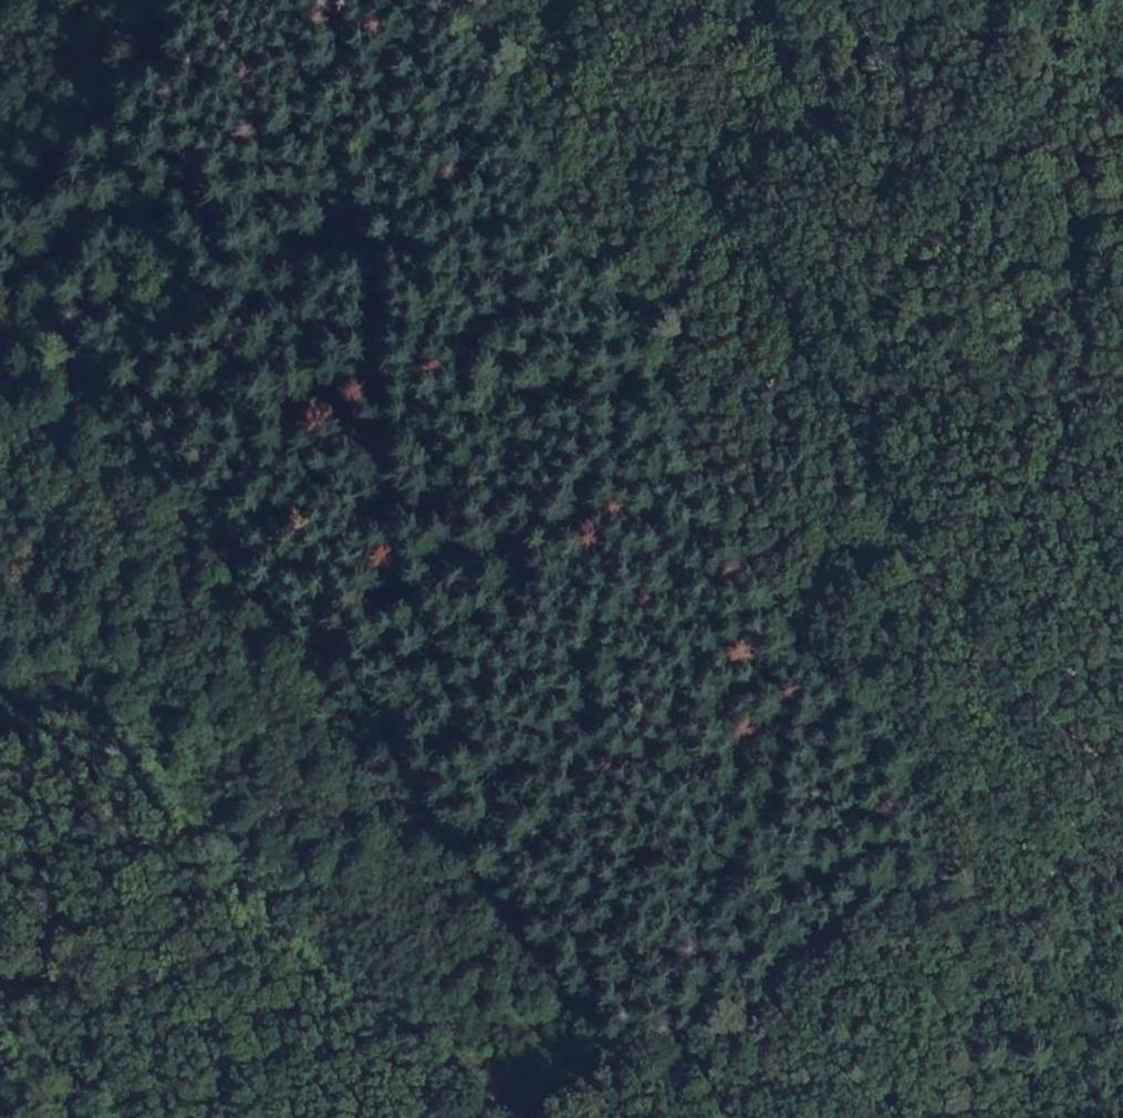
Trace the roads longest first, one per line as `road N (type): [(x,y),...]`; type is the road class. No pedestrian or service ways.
road 1 (track): [(0,489),(29,536),(43,608),(81,654),(34,762),(113,899),(262,982),(357,1117)]
road 2 (track): [(794,0),(867,136),(955,203),(1079,258),(1122,315)]
road 3 (track): [(188,211),(6,222),(0,237)]

